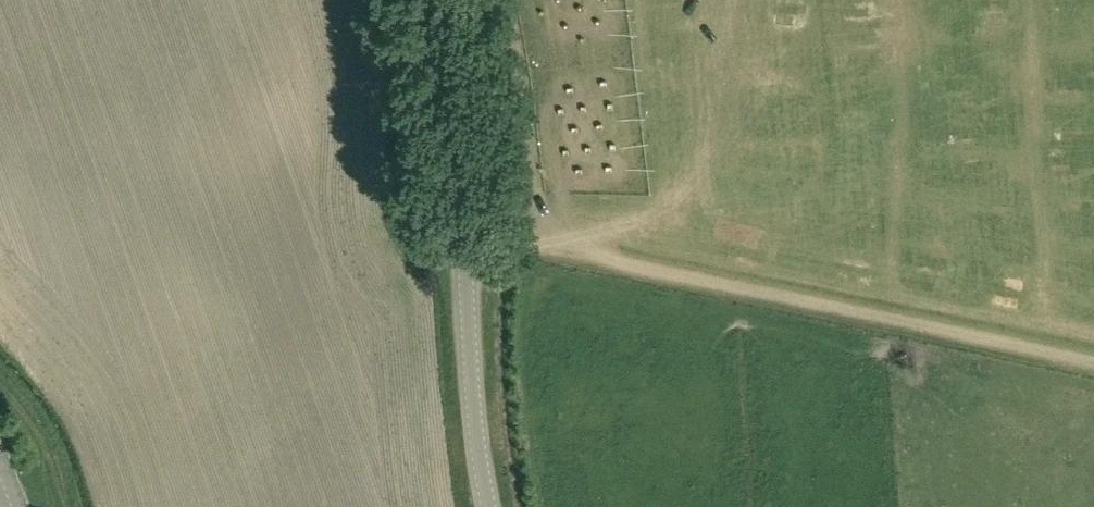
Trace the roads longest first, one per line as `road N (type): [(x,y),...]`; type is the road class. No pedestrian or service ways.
road 1 (unclassified): [(492,506),(470,306),(458,67),(440,0)]

